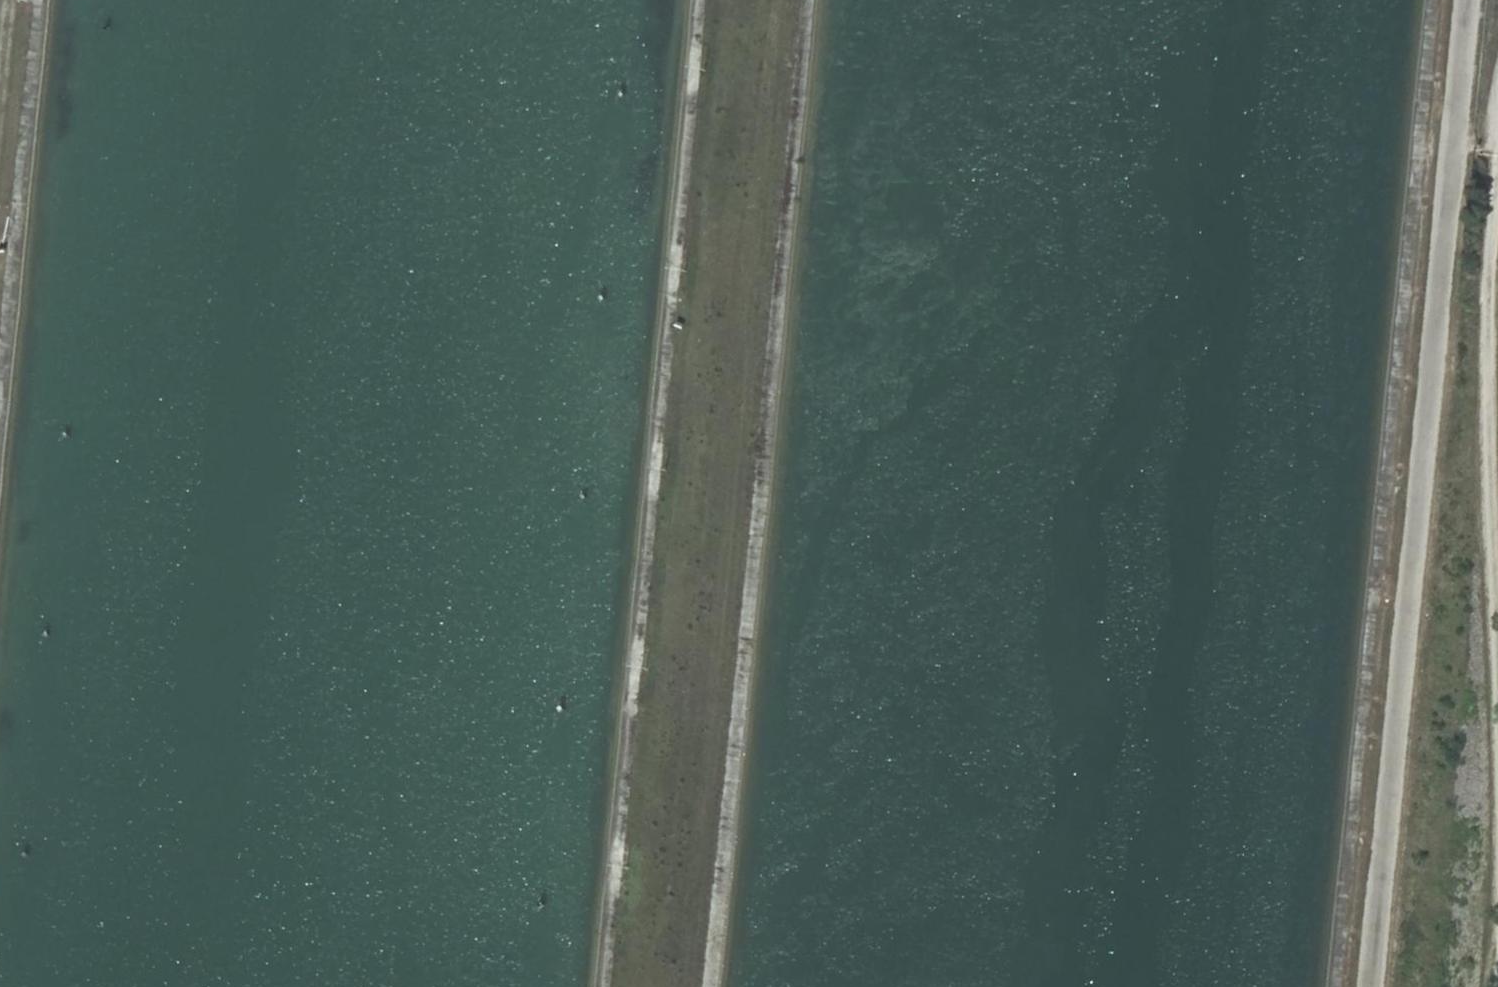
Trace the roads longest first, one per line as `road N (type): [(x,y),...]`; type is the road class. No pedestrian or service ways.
road 1 (track): [(1497,739),(1487,446),(1497,158)]

